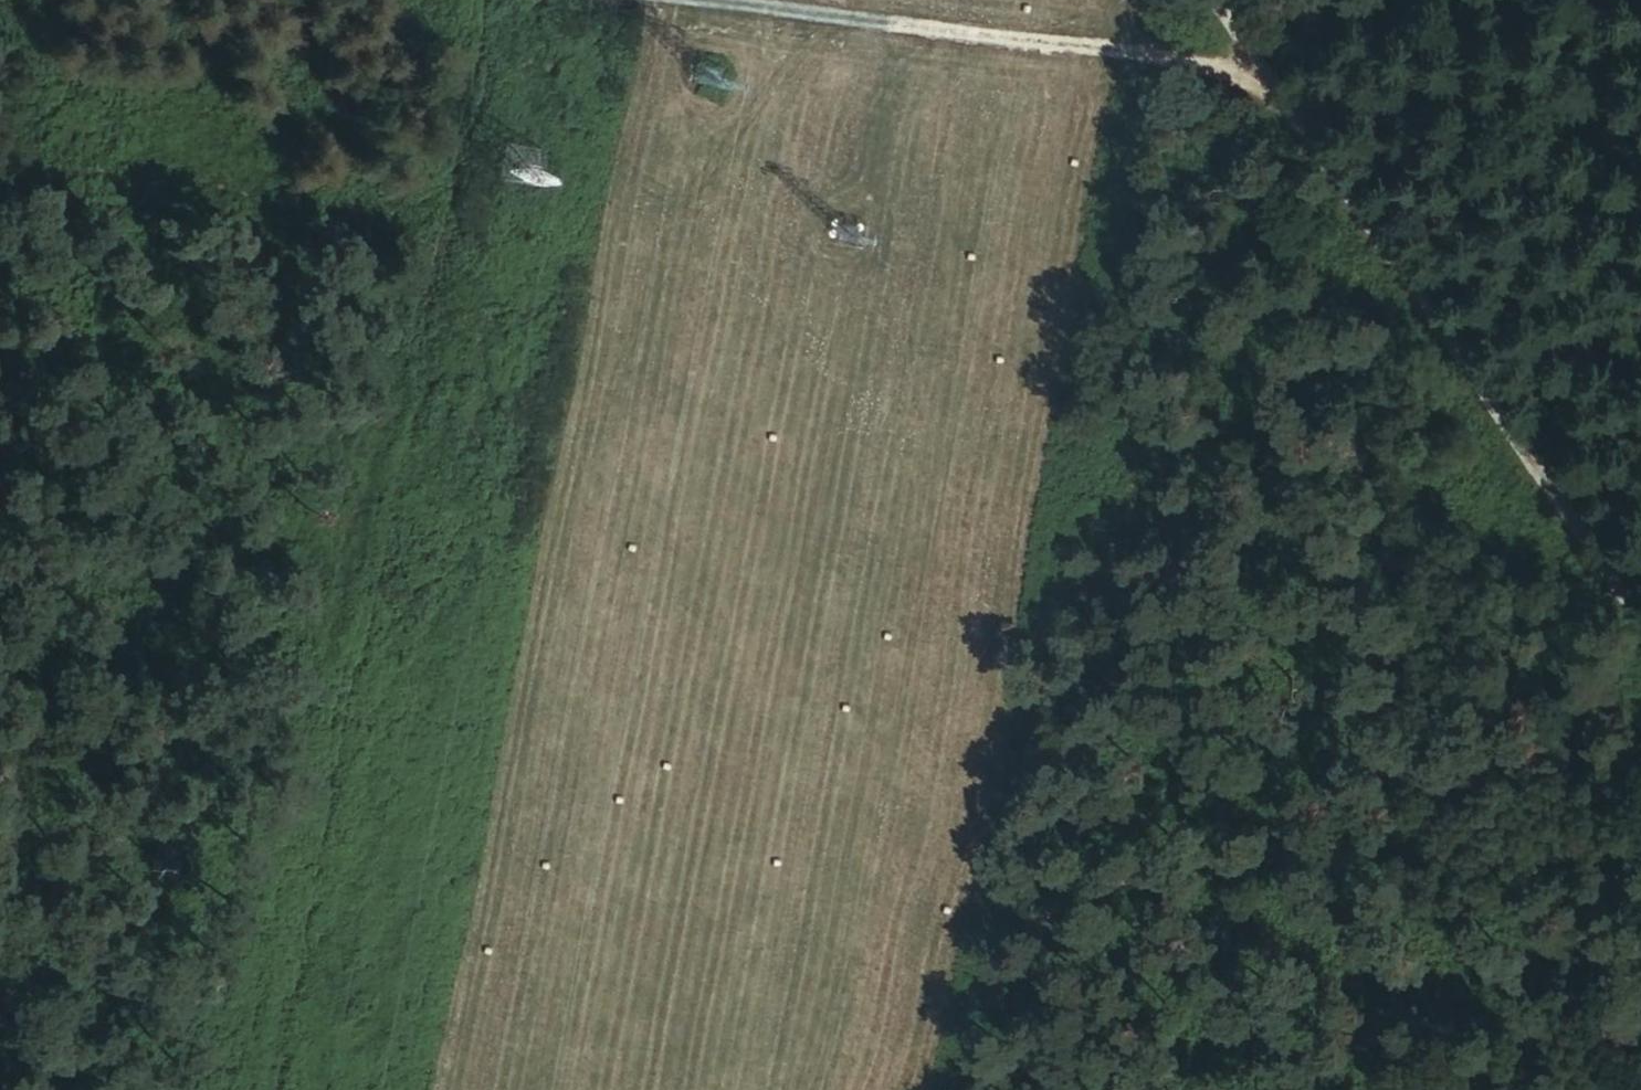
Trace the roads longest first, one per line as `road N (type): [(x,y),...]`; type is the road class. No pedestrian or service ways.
road 1 (track): [(1256,56),(1640,617)]
road 2 (track): [(1256,56),(745,0)]

